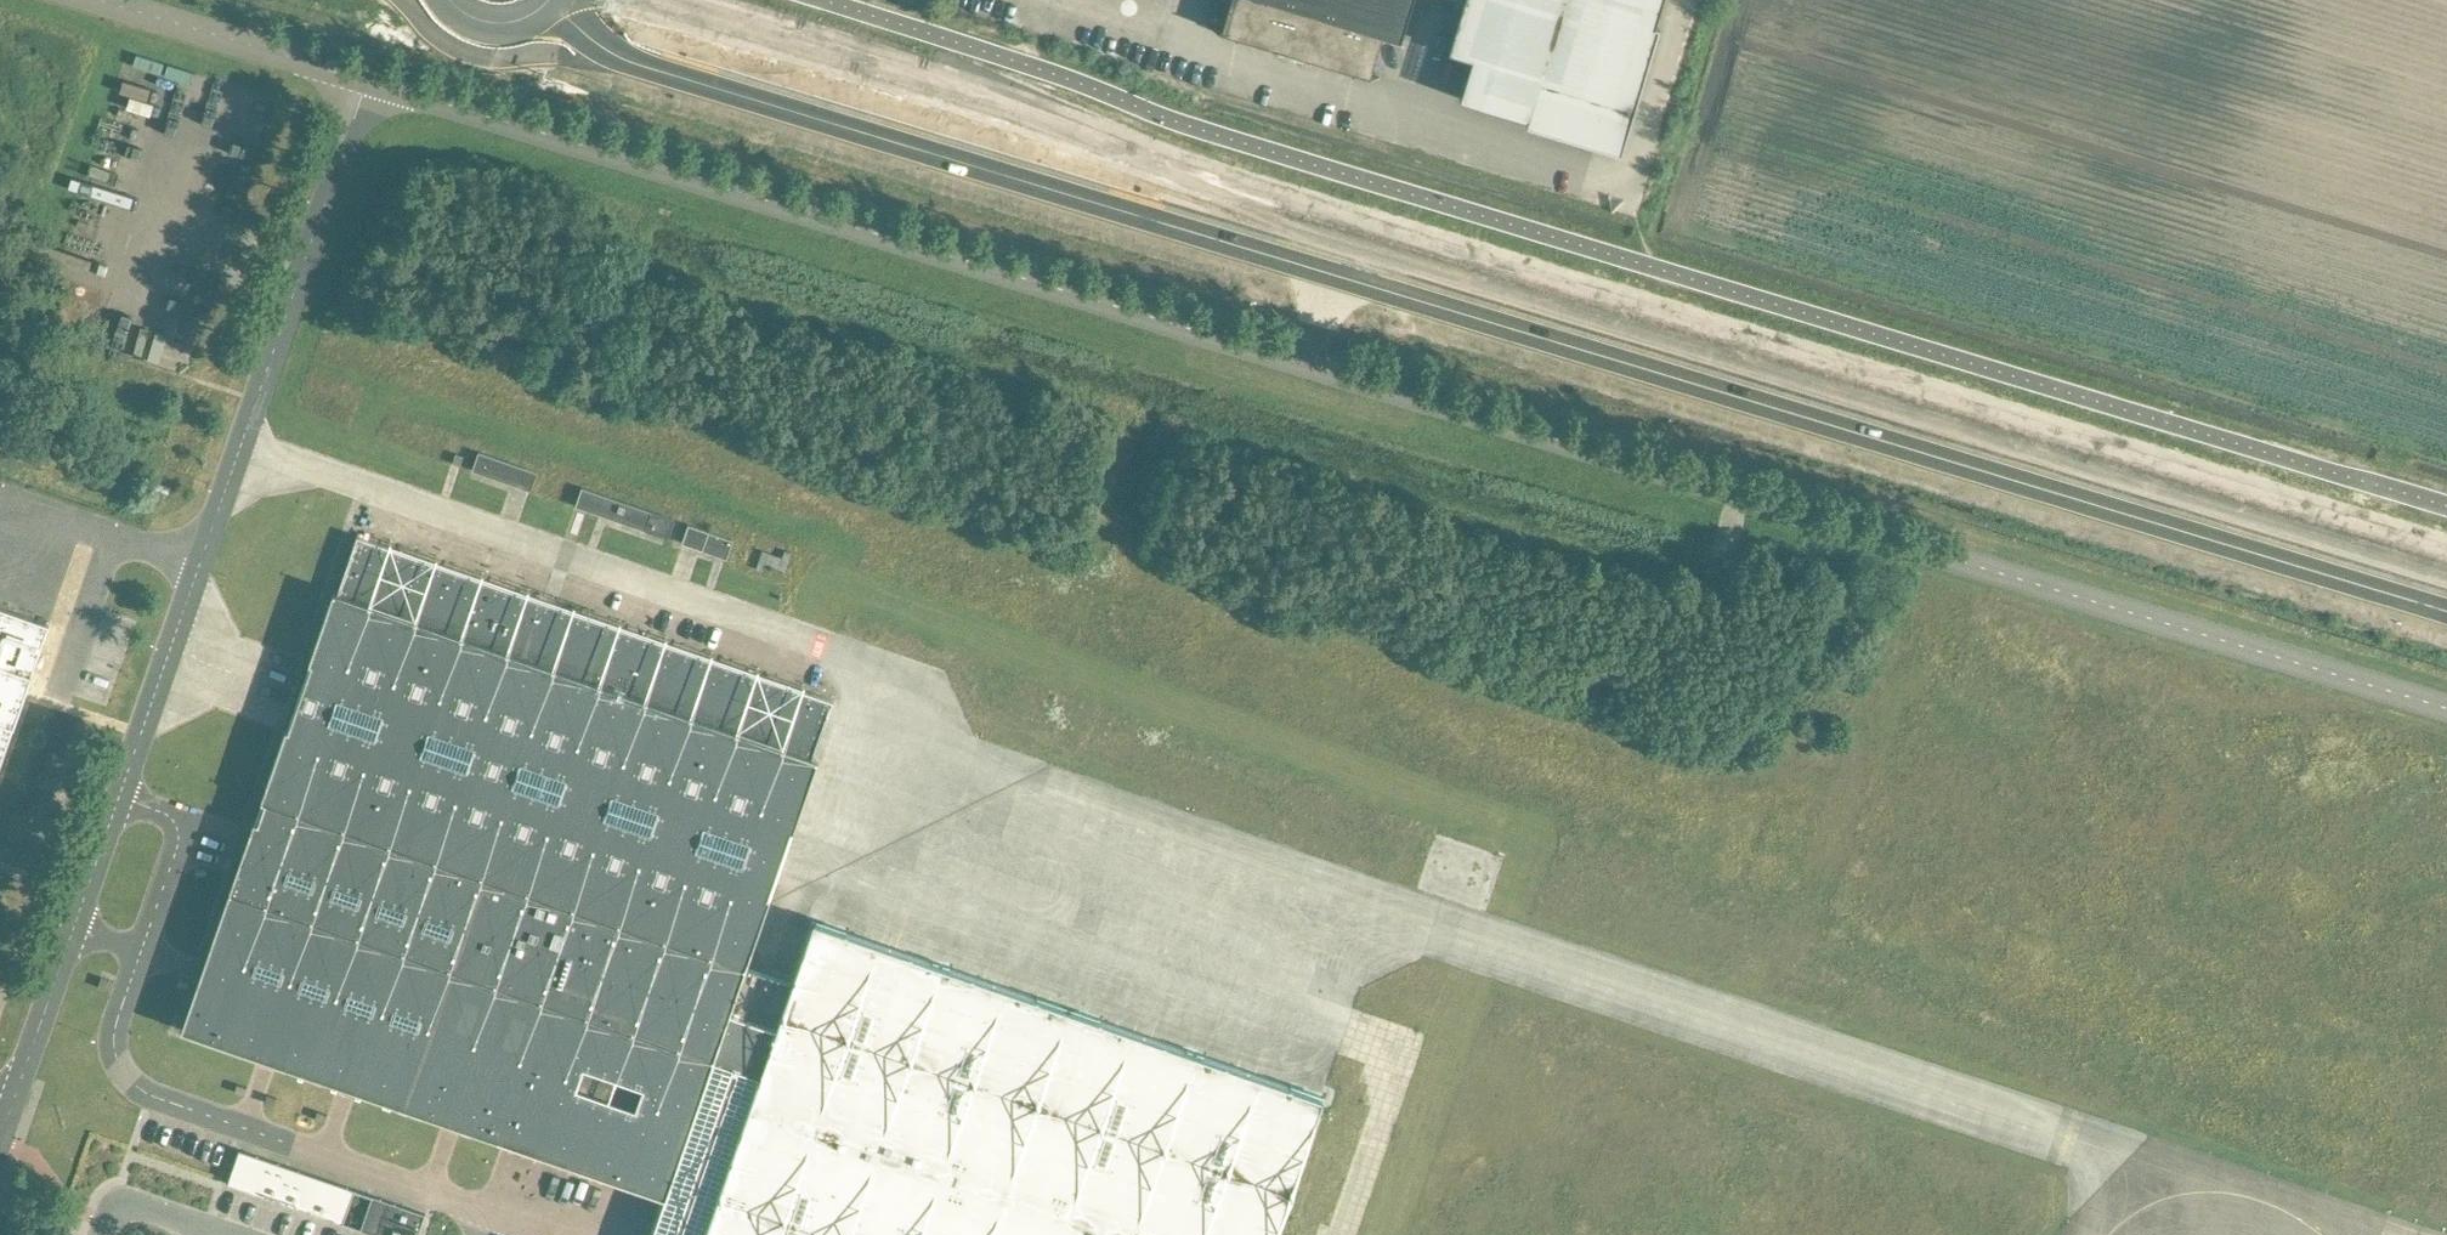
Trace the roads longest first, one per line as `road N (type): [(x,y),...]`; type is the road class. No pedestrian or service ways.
road 1 (unclassified): [(2446,710),(377,84)]
road 2 (primary): [(470,14),(2446,610)]
road 3 (primary): [(2446,555),(645,0)]
road 4 (unclassified): [(377,84),(120,794)]
road 5 (unclassified): [(143,956),(111,1053),(127,1085),(499,1222),(495,1234)]
road 6 (unclassified): [(377,84),(99,0)]
road 7 (unclassified): [(73,929),(0,1142)]
road 8 (unclassified): [(120,794),(175,819),(181,844),(143,956)]
road 9 (unclassified): [(120,794),(73,929)]

